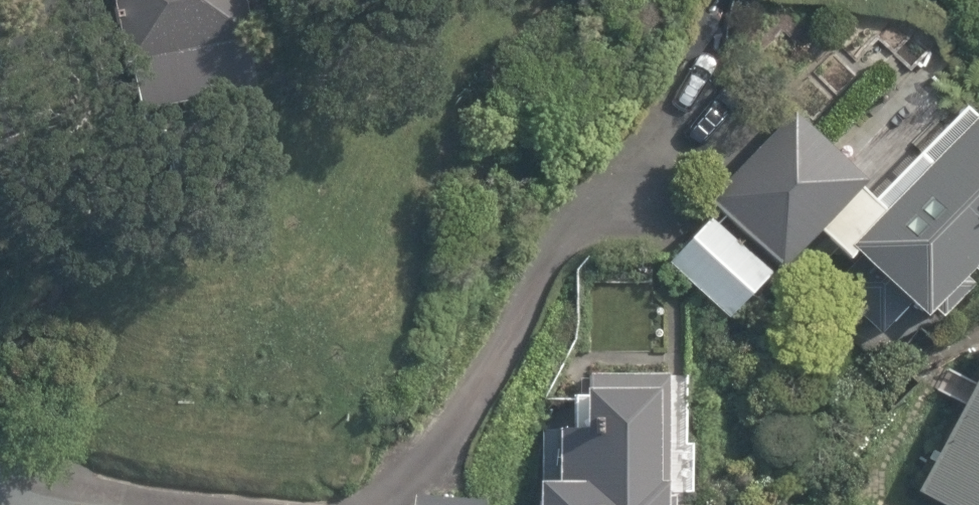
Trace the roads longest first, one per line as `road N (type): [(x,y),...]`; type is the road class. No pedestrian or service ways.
road 1 (residential): [(375,504),(467,418),(593,198),(669,110),(696,57)]
road 2 (residential): [(0,469),(60,489),(169,504)]

